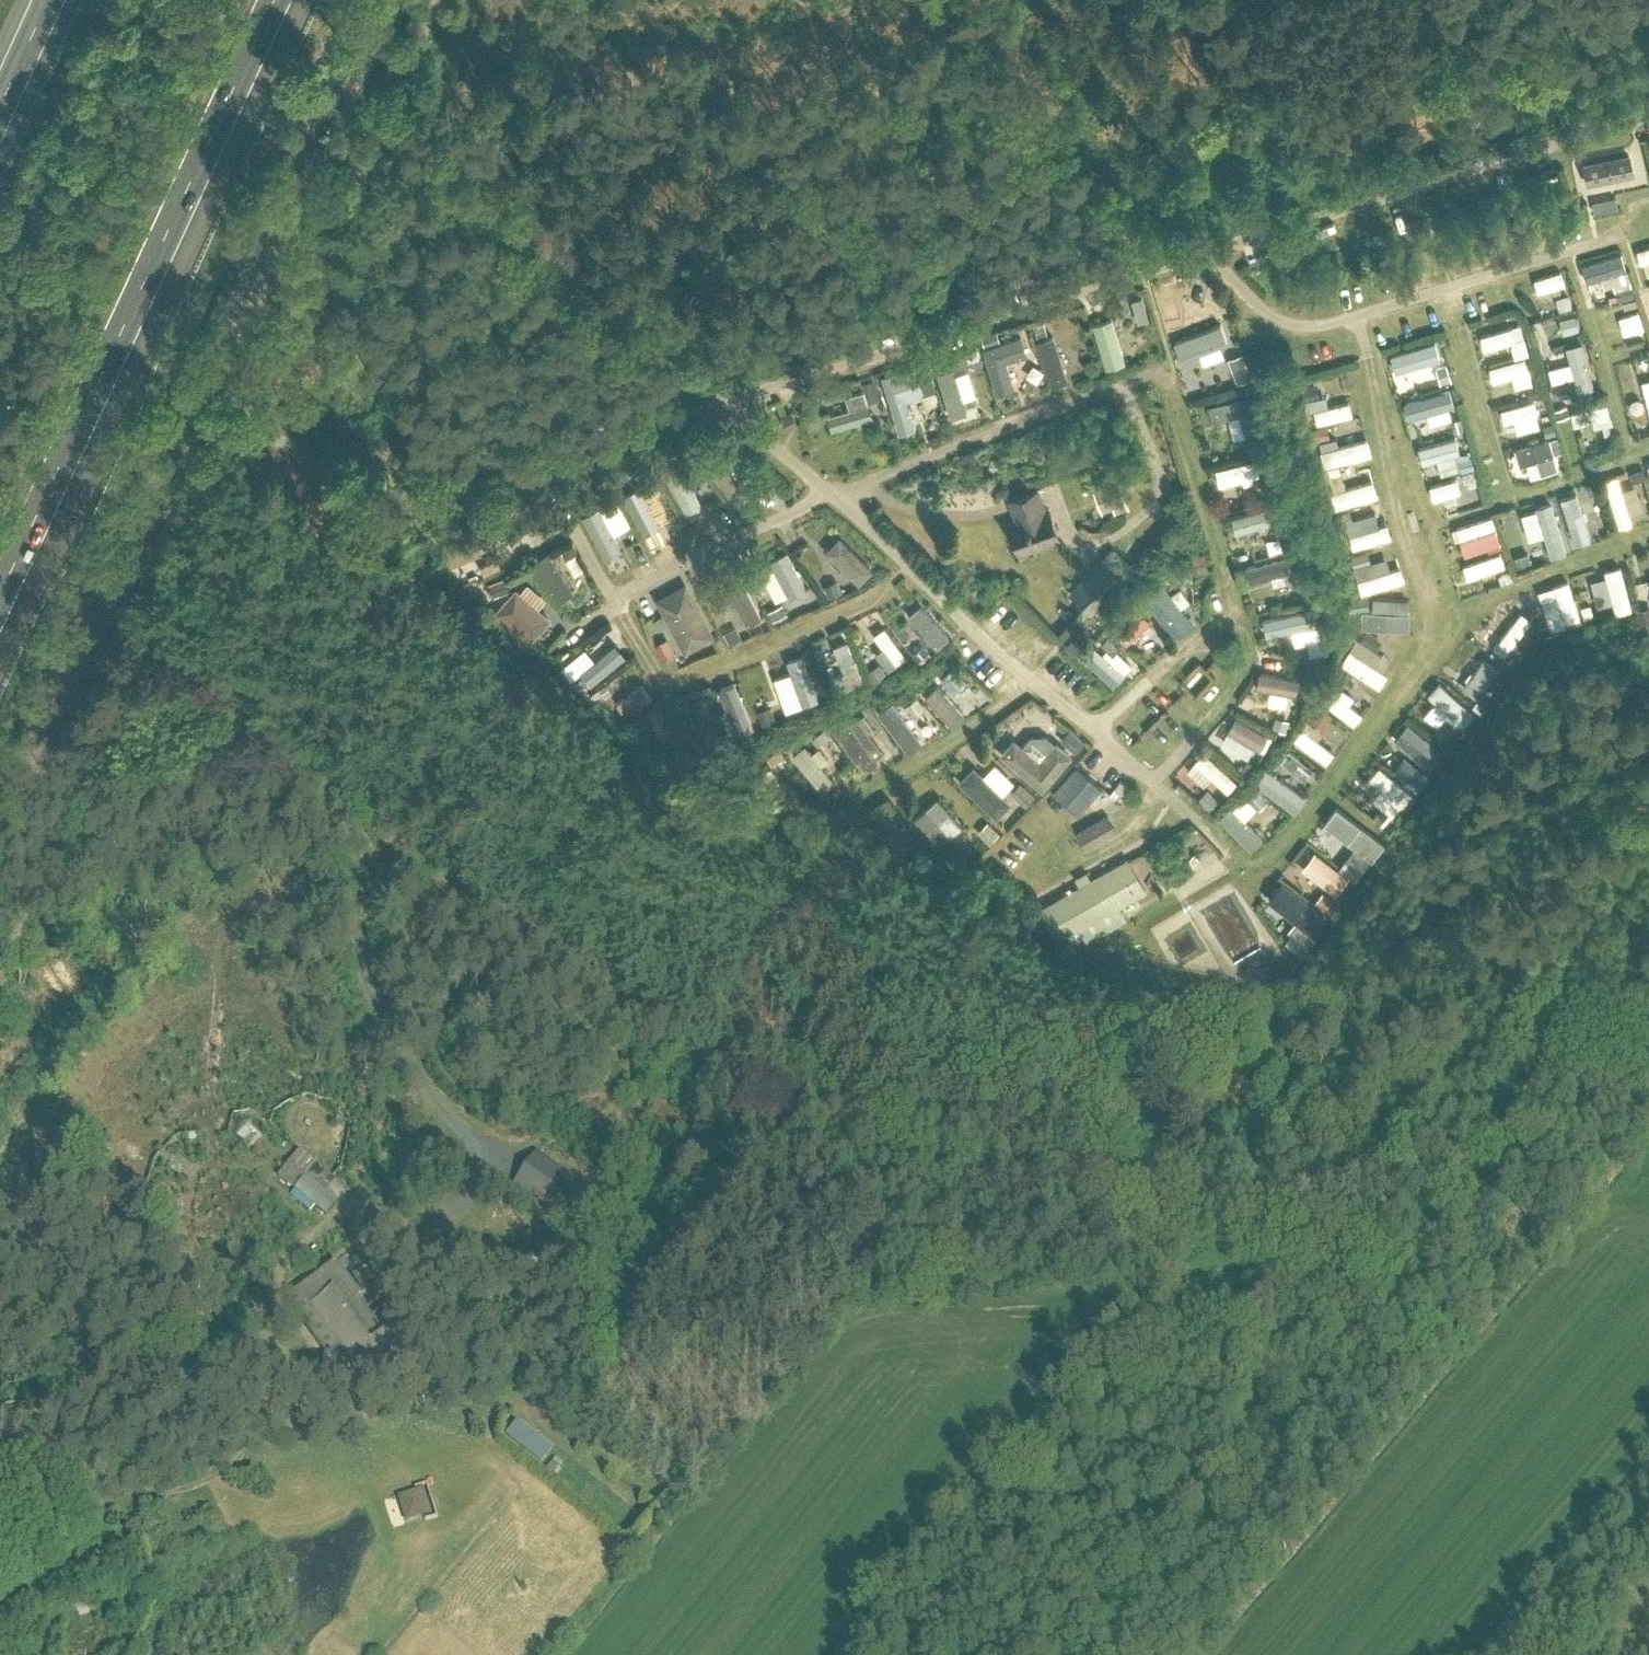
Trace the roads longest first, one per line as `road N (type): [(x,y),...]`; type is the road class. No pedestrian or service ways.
road 1 (track): [(609,599),(833,491),(1157,375),(1230,605),(1149,678)]
road 2 (secondary): [(0,825),(377,0)]
road 3 (motorway): [(0,591),(274,0)]
road 4 (track): [(1355,315),(1427,593),(1424,654),(1251,879)]
road 5 (track): [(913,568),(885,589),(664,680),(609,599)]
road 6 (track): [(1444,288),(1498,455),(1521,489),(1570,480),(1648,440)]
road 7 (track): [(1426,616),(1467,608),(1648,529)]
road 8 (track): [(1037,680),(855,795)]
road 9 (track): [(1636,447),(1568,250)]
road 10 (track): [(1189,743),(1251,669),(1250,629),(1230,605)]

